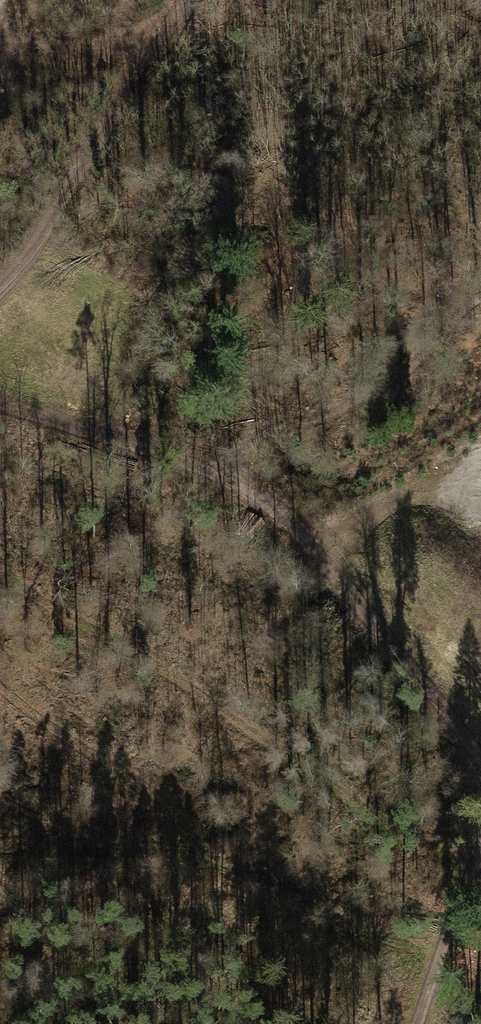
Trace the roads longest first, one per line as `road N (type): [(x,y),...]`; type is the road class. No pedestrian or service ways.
road 1 (track): [(0,402),(199,466),(288,520),(480,756)]
road 2 (track): [(406,1023),(480,836)]
road 3 (track): [(169,25),(104,60),(0,67)]

